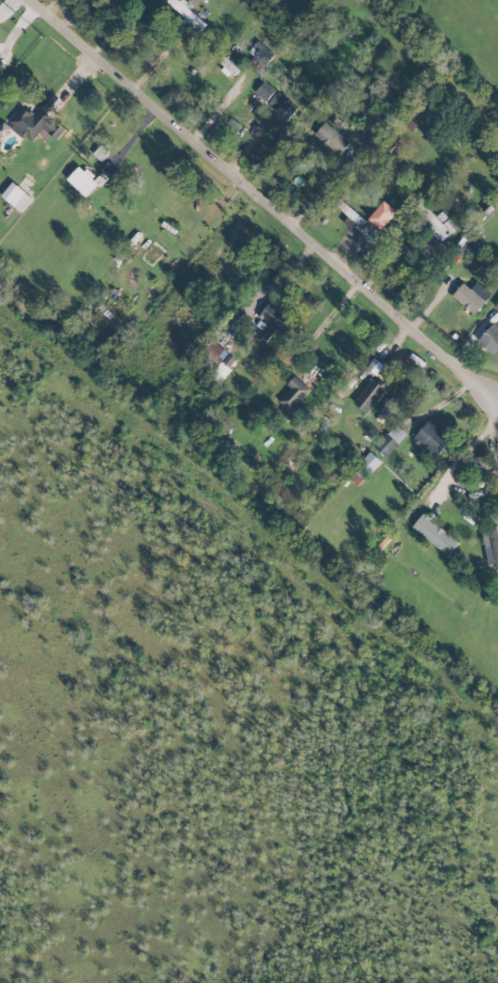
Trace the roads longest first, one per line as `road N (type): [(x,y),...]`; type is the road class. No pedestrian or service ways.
road 1 (residential): [(39,0),(460,379),(493,400)]

